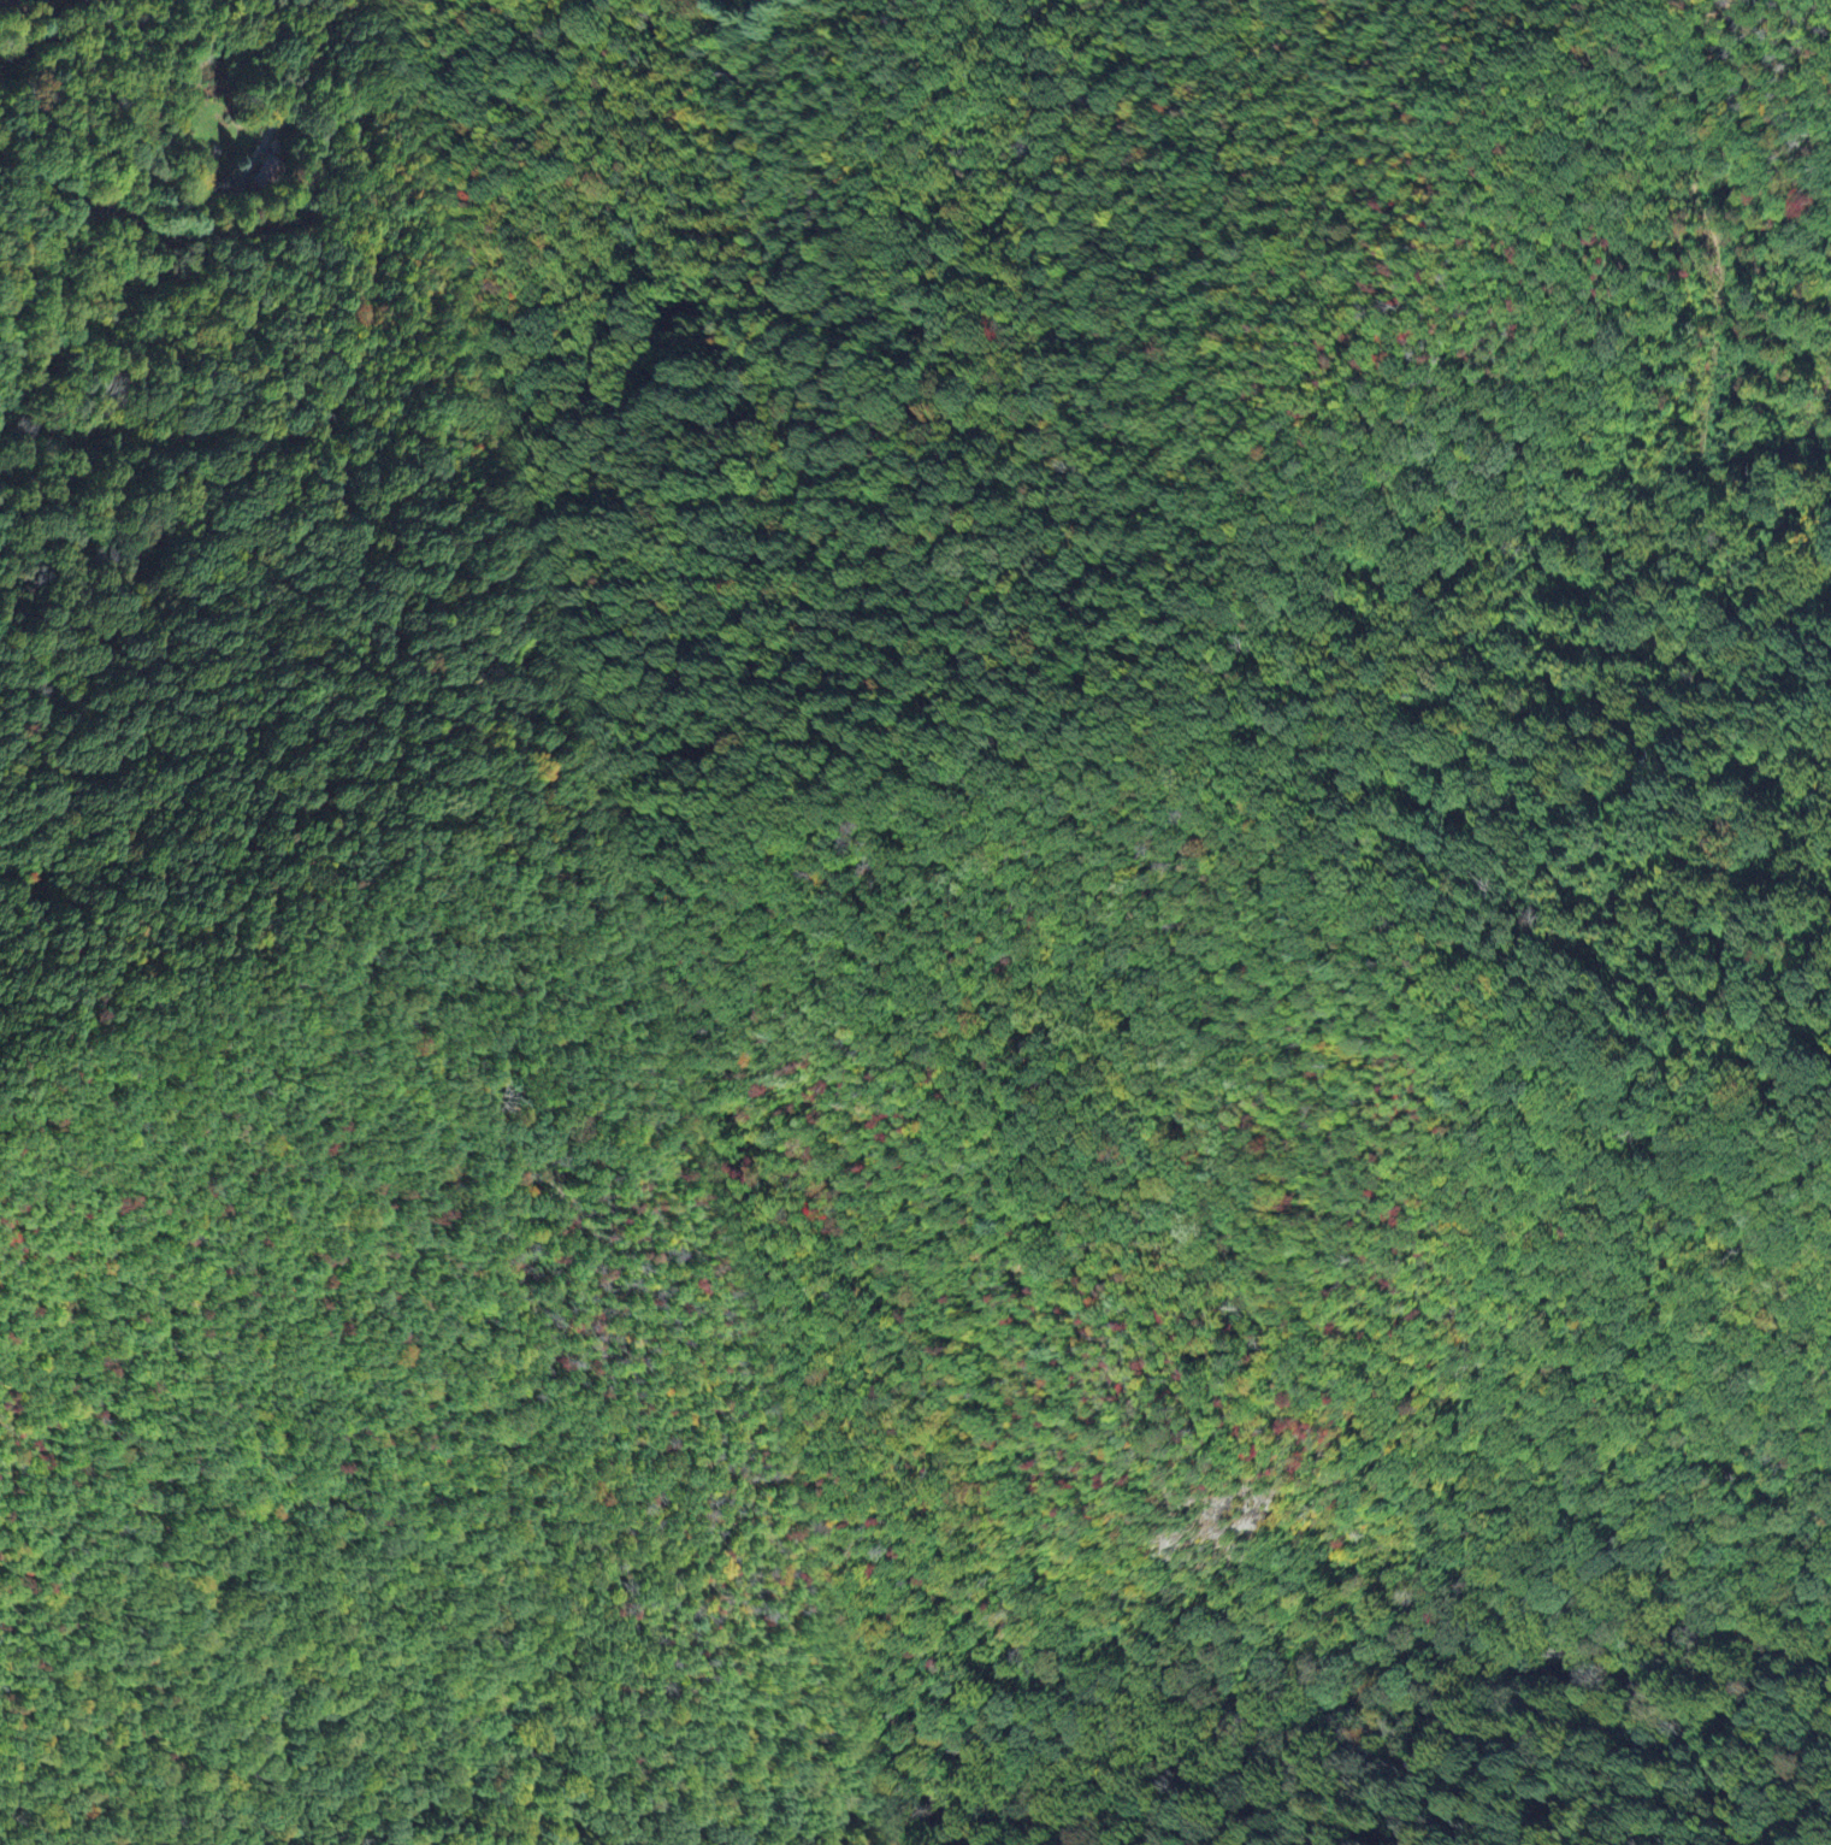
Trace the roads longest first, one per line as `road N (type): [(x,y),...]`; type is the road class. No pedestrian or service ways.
road 1 (residential): [(0,406),(49,434),(196,399),(295,414),(341,394),(360,343),(395,165),(360,92),(301,181),(240,200),(61,158),(0,161)]

